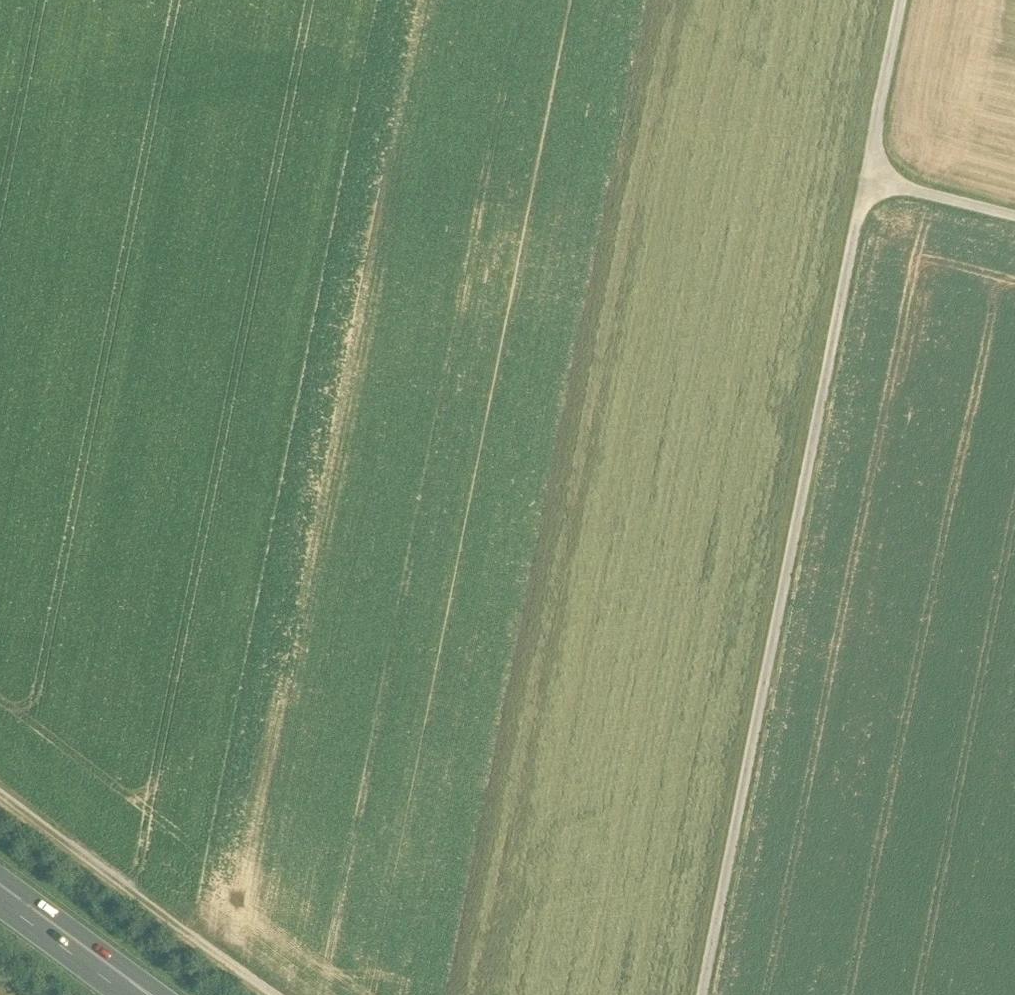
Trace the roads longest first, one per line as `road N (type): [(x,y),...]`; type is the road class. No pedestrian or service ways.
road 1 (track): [(702,994),(867,181)]
road 2 (track): [(273,994),(0,795)]
road 3 (track): [(902,0),(867,181)]
road 4 (trunk): [(0,894),(137,994)]
road 5 (track): [(1014,219),(867,181)]

